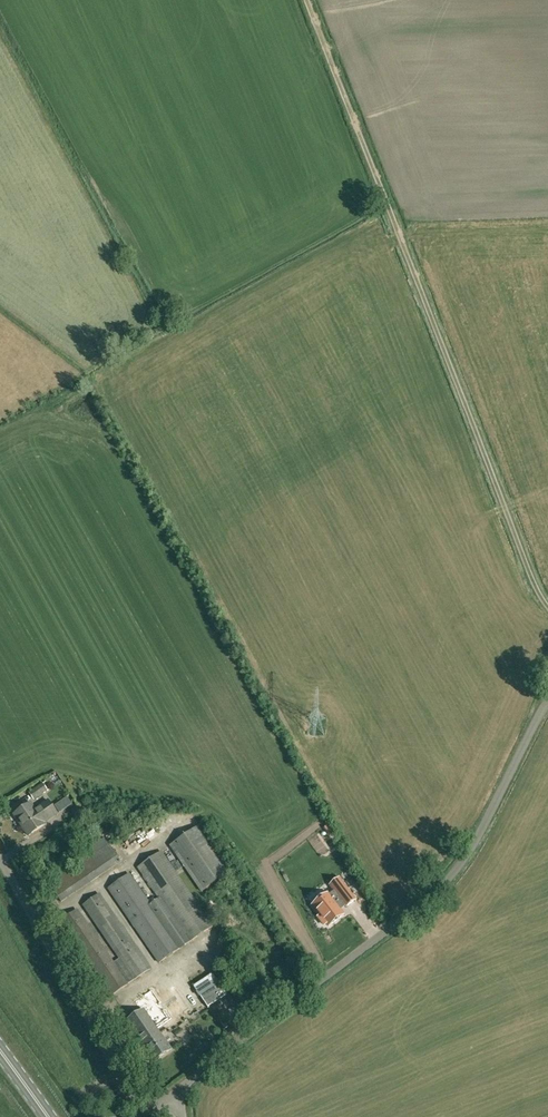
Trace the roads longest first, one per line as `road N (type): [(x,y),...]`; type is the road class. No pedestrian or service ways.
road 1 (track): [(307,0),(547,608)]
road 2 (unclassified): [(174,1092),(435,892),(469,851),(547,701)]
road 3 (unclassified): [(174,1092),(145,1107),(131,1097),(0,861)]

